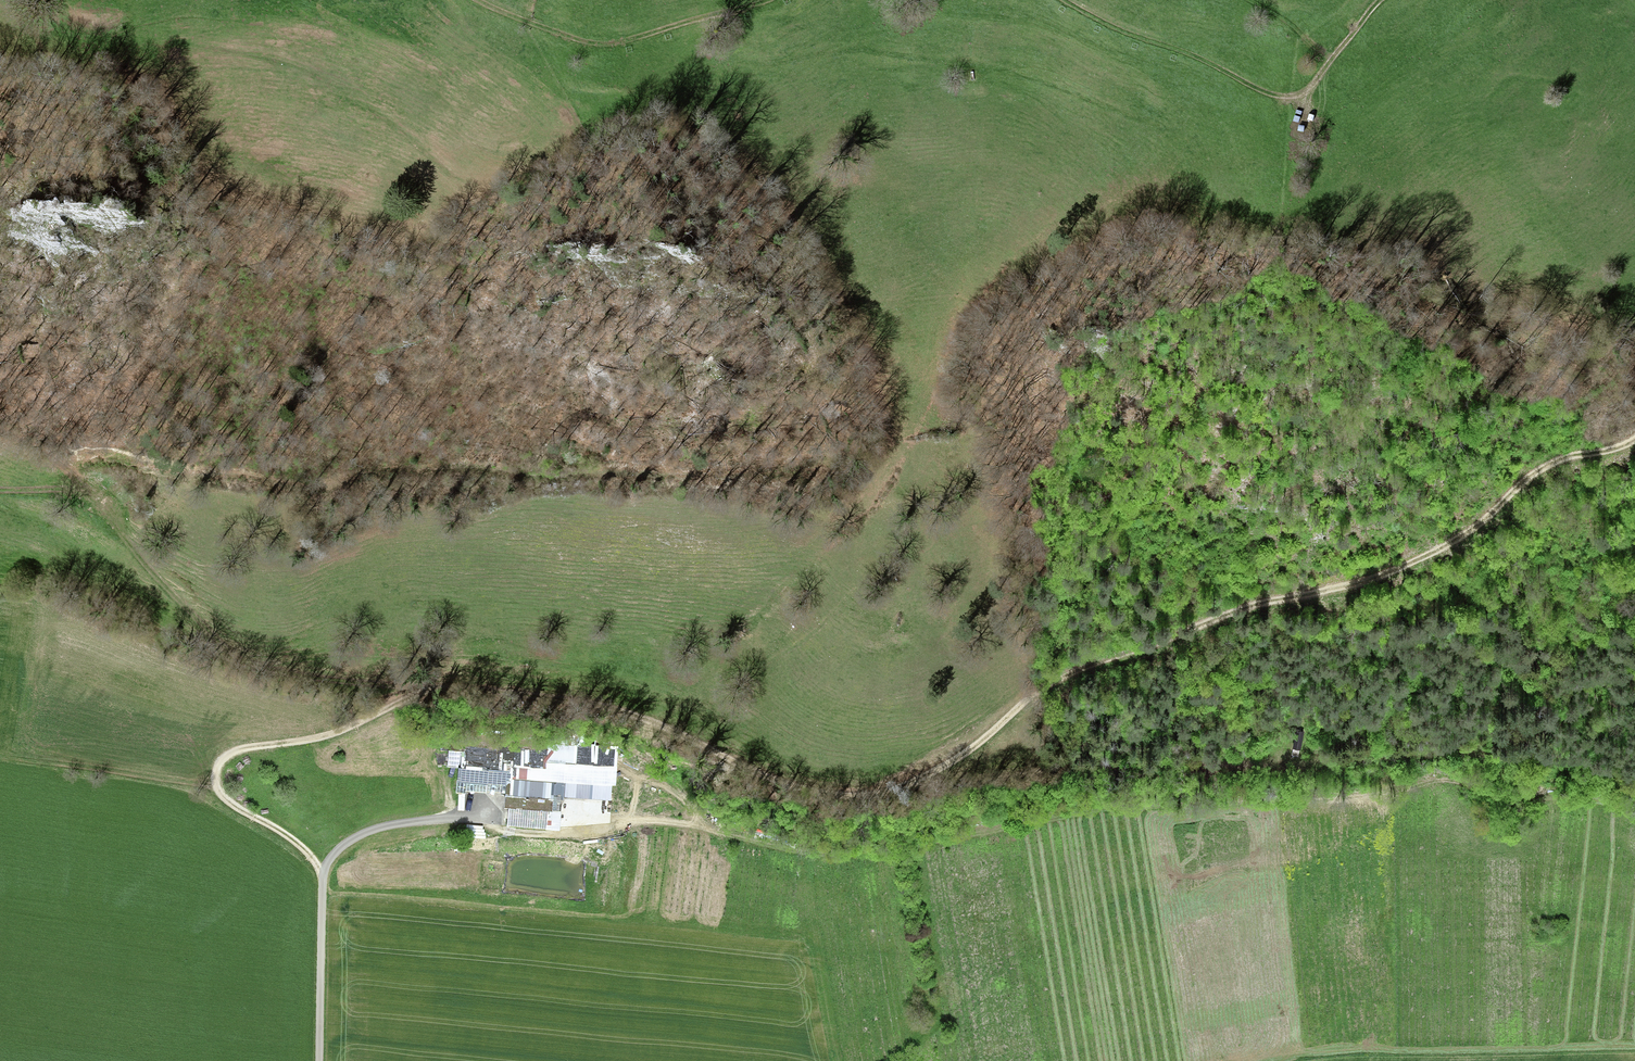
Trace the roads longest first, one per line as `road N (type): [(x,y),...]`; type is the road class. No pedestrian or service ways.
road 1 (track): [(321,883),(310,859),(238,810),(219,788),(219,762),(337,735),(421,693),(474,689),(589,703),(649,724),(738,772),(855,789),(902,782),(972,752),(1051,682),(1245,606),(1349,587),(1398,568),(1455,542),(1541,470),(1634,440)]
road 2 (track): [(320,1060),(321,883),(332,859),(388,825),(470,815),(510,832),(557,831),(588,806),(800,851),(870,853),(1092,812),(1270,802),(1300,803),(1313,815),(1378,799)]
road 3 (track): [(75,469),(113,459),(215,483),(311,486),(366,473),(833,471)]
road 4 (track): [(935,774),(1093,761),(1297,767),(1468,748),(1574,757),(1634,782)]
road 5 (track): [(0,489),(69,491),(95,508),(230,657),(321,682),(421,693)]
road 6 (track): [(1313,815),(1281,839),(1043,941),(892,1060)]
road 7 (track): [(1063,0),(1249,86),(1298,97),(1329,63),(1257,0)]
road 8 (track): [(479,0),(598,47),(771,0)]
road 9 (track): [(219,788),(0,758)]
road 10 (track): [(1468,748),(1634,688)]

